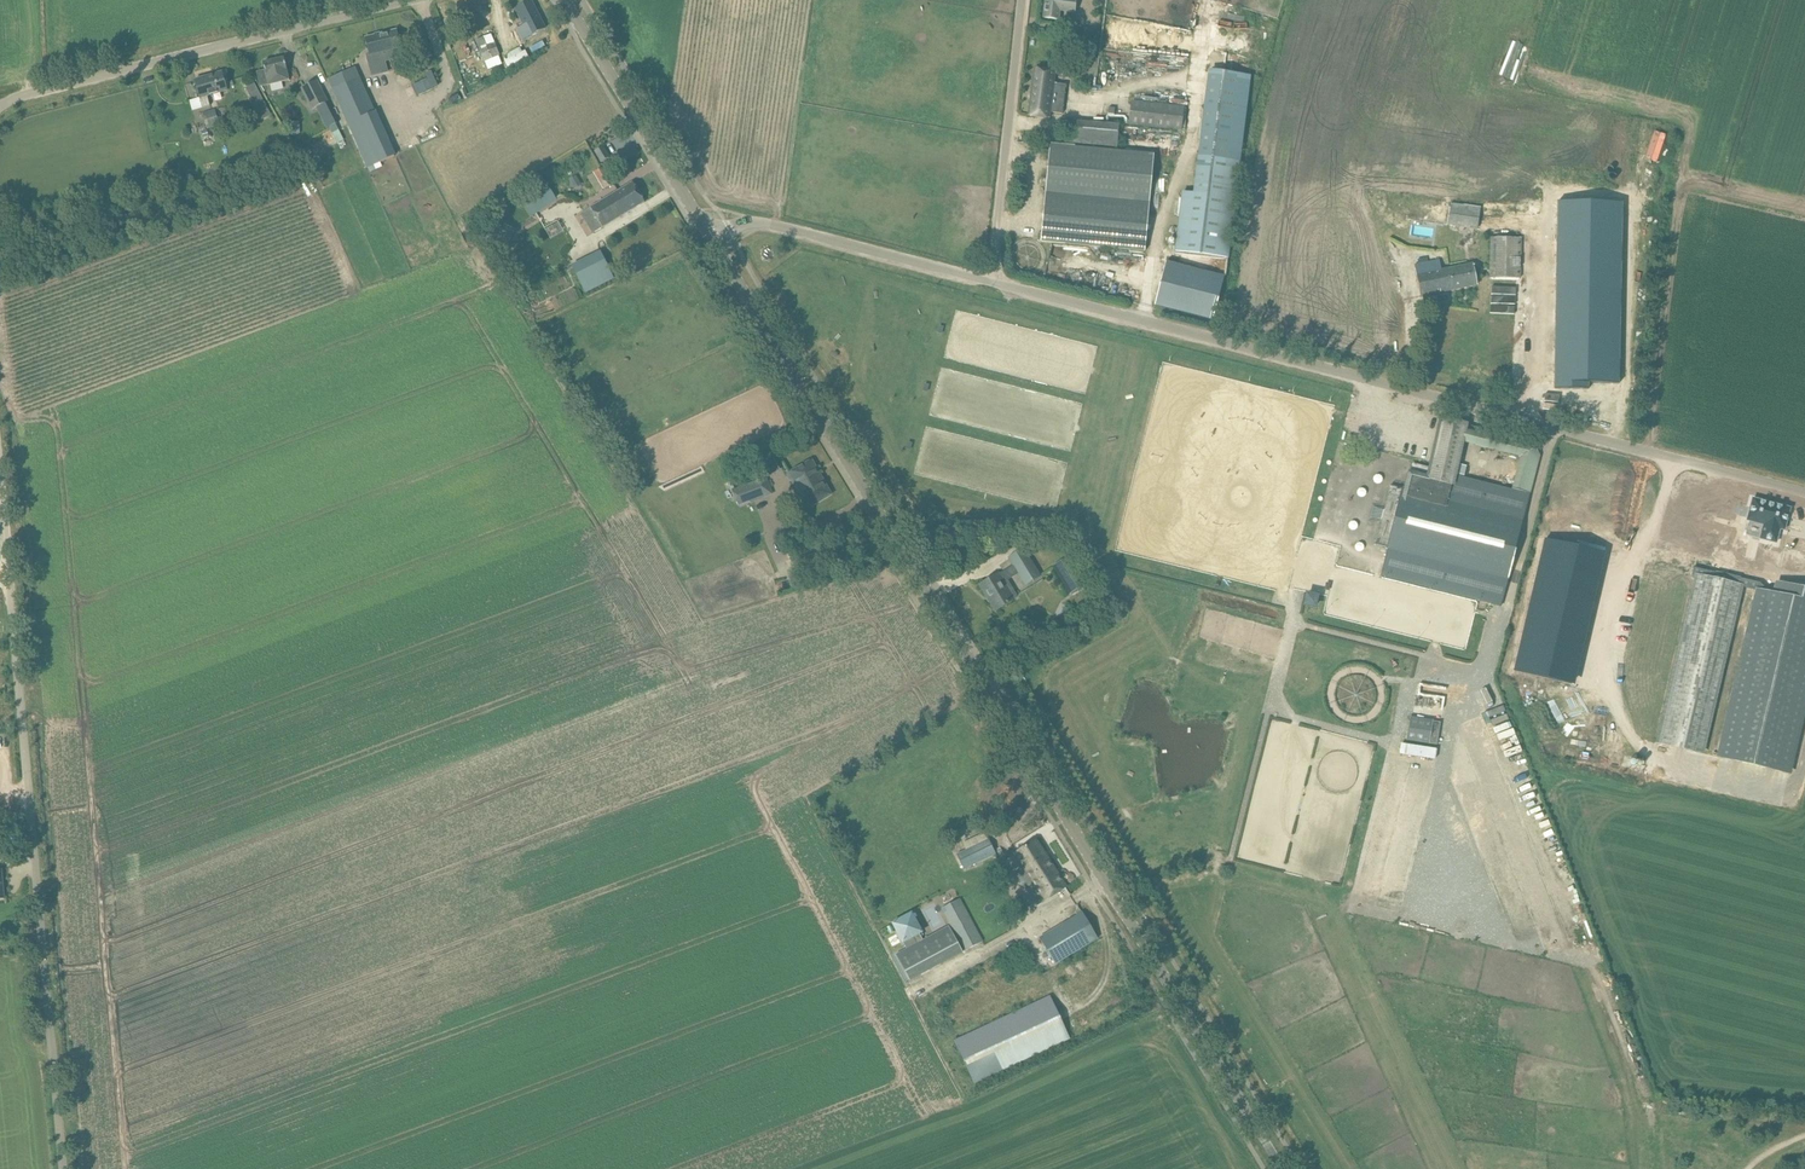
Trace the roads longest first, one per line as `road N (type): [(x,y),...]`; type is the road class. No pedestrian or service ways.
road 1 (tertiary): [(1283,1168),(710,233)]
road 2 (unclassified): [(1804,493),(989,281)]
road 3 (unclassified): [(61,1168),(0,481)]
road 4 (track): [(1660,1168),(1651,1087),(1491,676)]
road 5 (unclassified): [(0,107),(32,92),(408,0)]
road 6 (unclassified): [(989,281),(759,221),(710,233)]
road 7 (unclassified): [(989,281),(1022,0)]
road 8 (tertiary): [(710,233),(566,0)]
road 9 (track): [(1647,1168),(1637,1111),(1575,955)]

